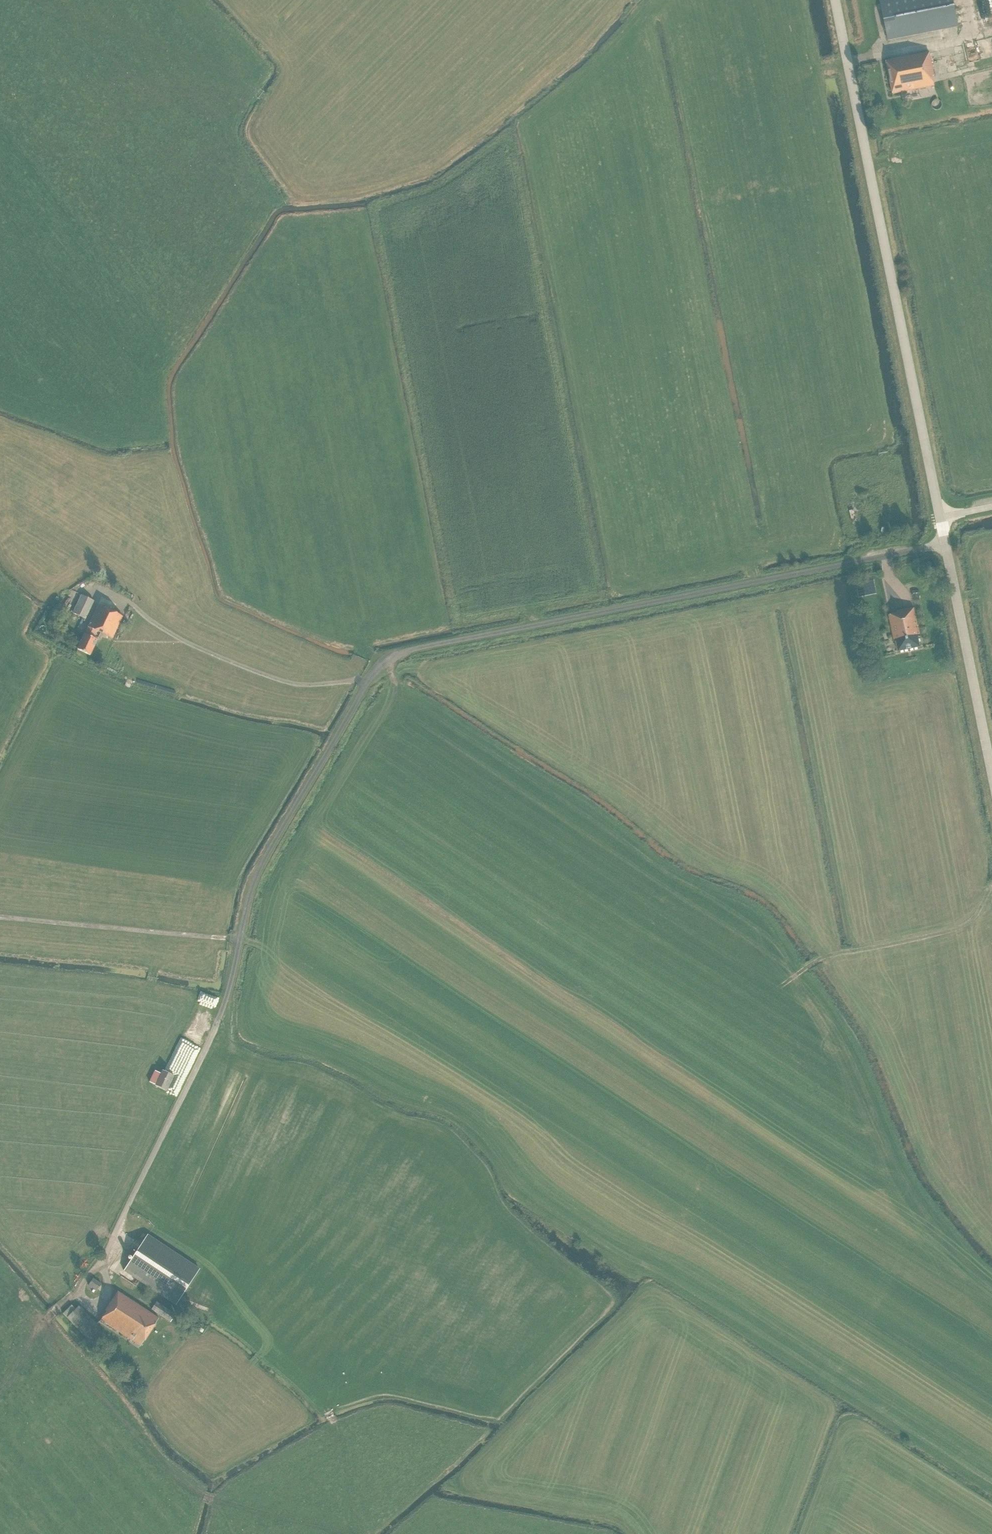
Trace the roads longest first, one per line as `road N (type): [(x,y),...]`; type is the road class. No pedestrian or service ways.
road 1 (unclassified): [(218,1020),(260,868),(366,684),(391,658),(946,544)]
road 2 (tertiary): [(940,517),(835,0)]
road 3 (tertiary): [(991,773),(946,544)]

